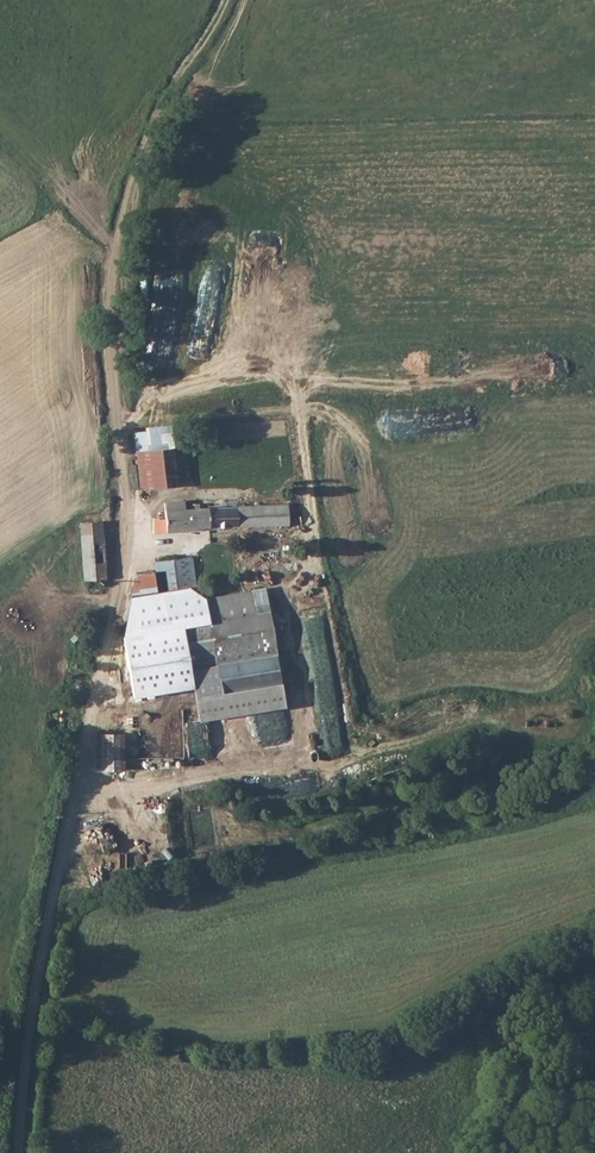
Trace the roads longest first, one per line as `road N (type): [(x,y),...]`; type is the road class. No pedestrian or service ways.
road 1 (track): [(225,0),(166,102),(111,267),(111,420),(127,493),(124,571),(106,671)]
road 2 (unclassified): [(18,1152),(37,973),(106,671)]

